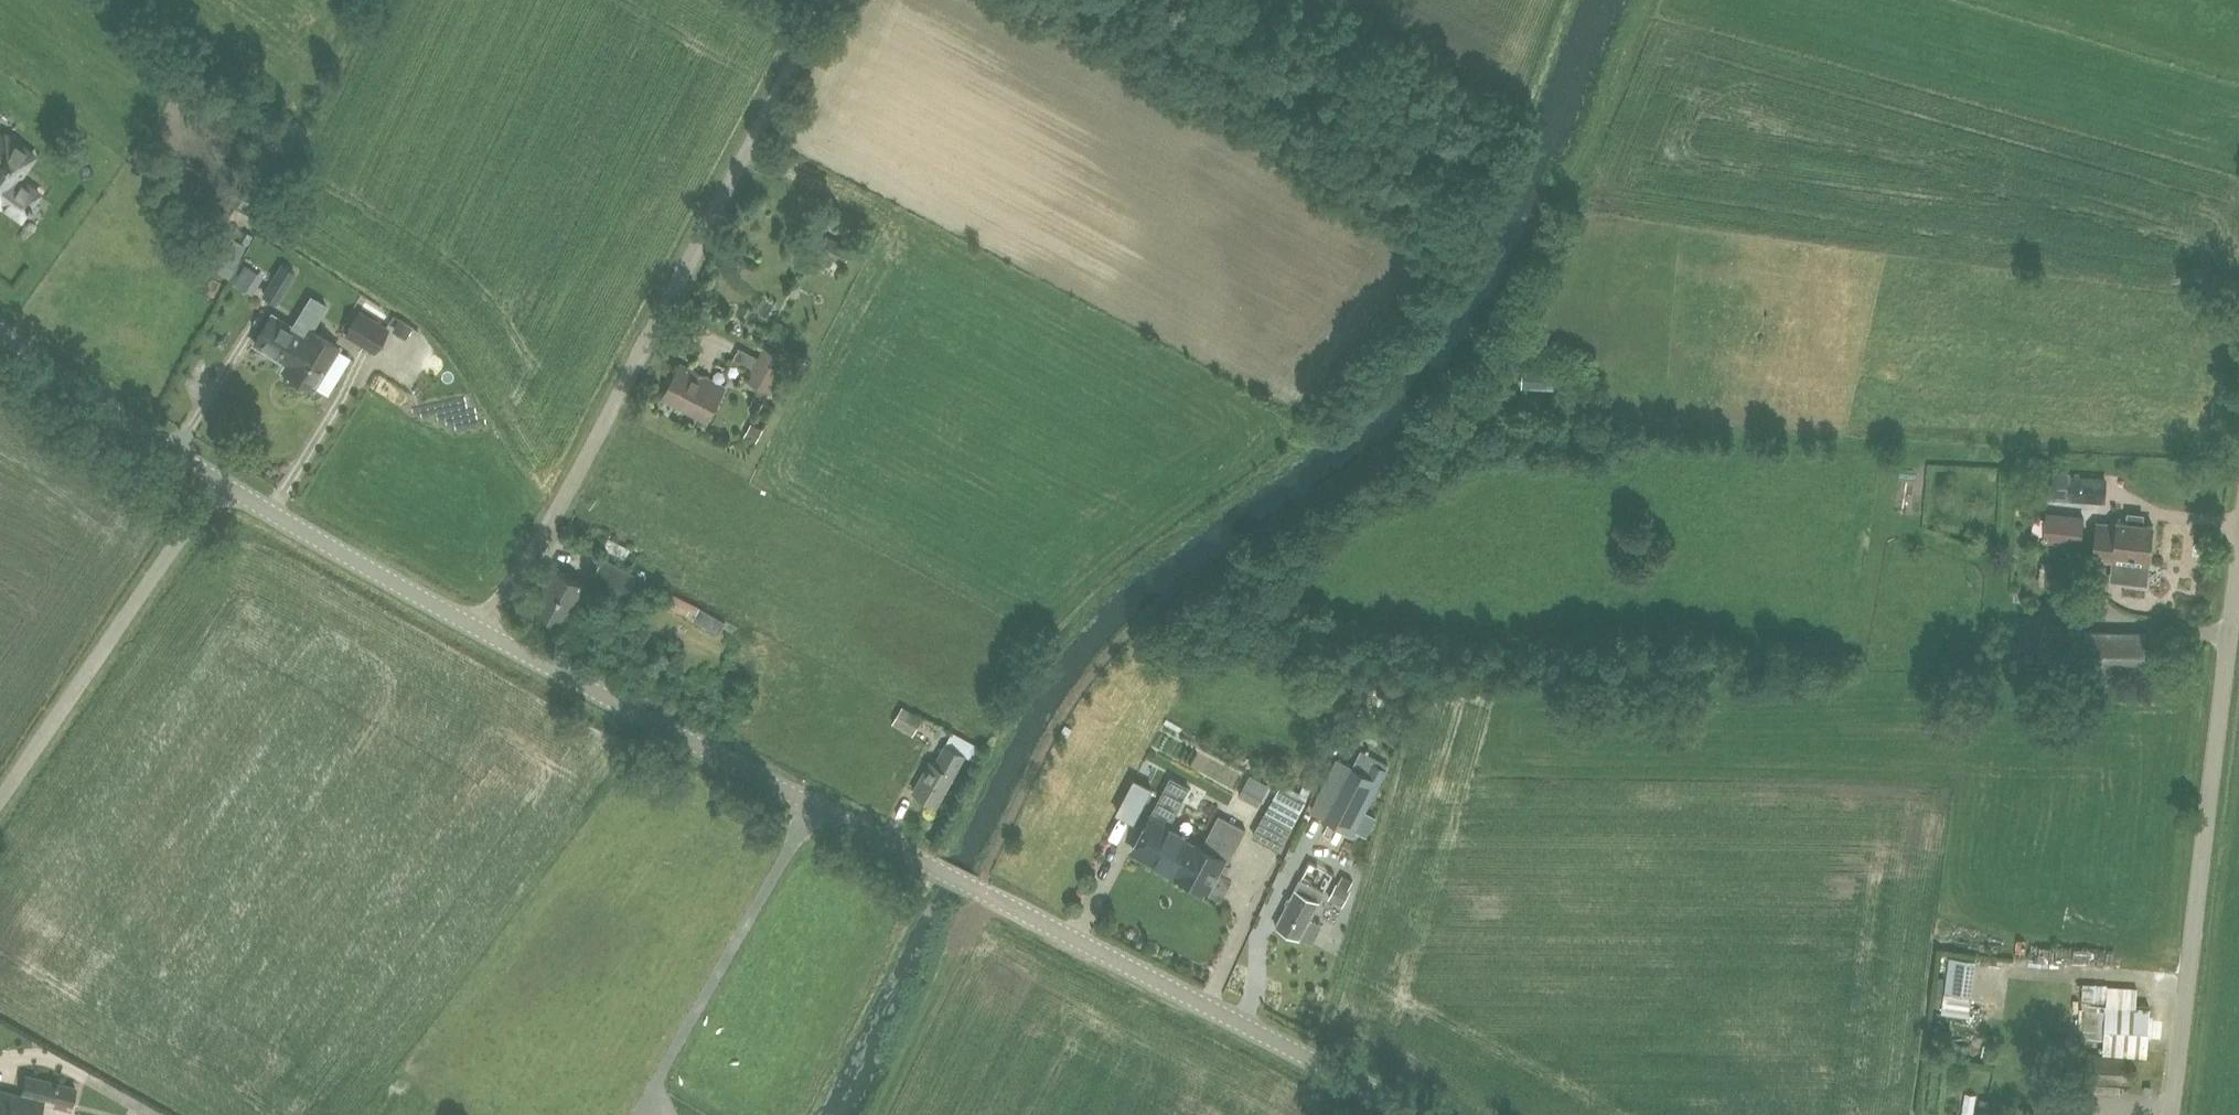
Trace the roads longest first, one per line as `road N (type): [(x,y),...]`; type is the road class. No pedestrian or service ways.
road 1 (unclassified): [(1422,1114),(313,542),(166,451),(0,331)]
road 2 (track): [(828,0),(489,634)]
road 3 (unclassified): [(2174,1114),(2238,598)]
road 4 (track): [(0,801),(216,482)]
road 5 (track): [(817,803),(639,1114)]

